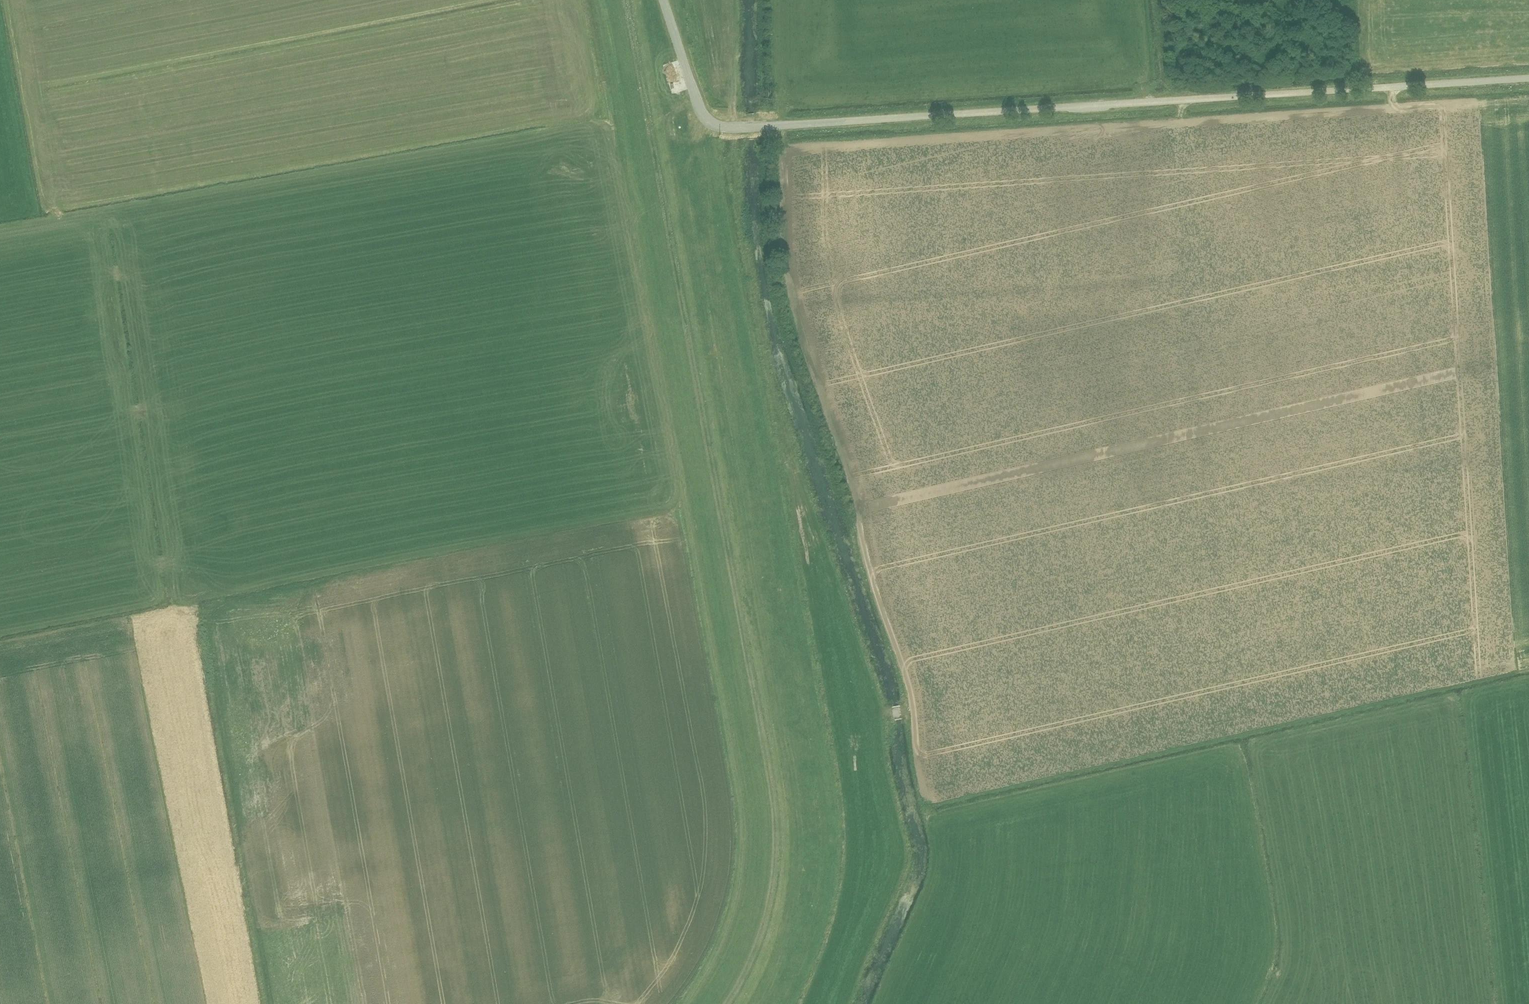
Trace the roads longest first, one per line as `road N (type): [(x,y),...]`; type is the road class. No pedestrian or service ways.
road 1 (track): [(726,1003),(766,915),(774,804),(625,0)]
road 2 (unclassified): [(664,0),(701,113),(722,127),(1528,78)]

